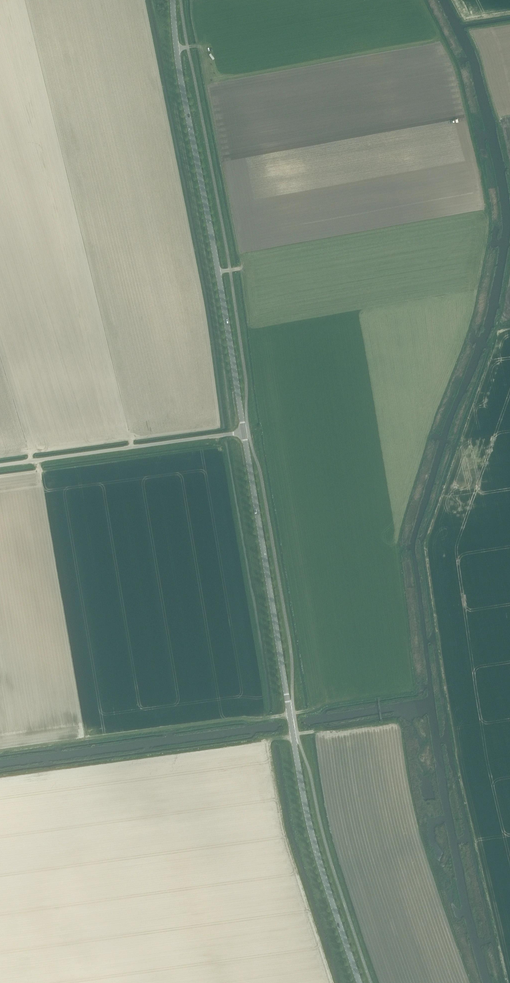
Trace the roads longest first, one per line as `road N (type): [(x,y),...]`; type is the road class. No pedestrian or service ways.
road 1 (track): [(153,0),(220,336),(277,716)]
road 2 (track): [(144,0),(219,426),(0,457)]
road 3 (tertiary): [(360,982),(308,820),(244,432)]
road 4 (tertiary): [(244,432),(172,0)]
road 5 (track): [(266,718),(216,436)]
road 6 (unclassified): [(0,465),(244,432)]
road 7 (track): [(411,688),(245,720)]

